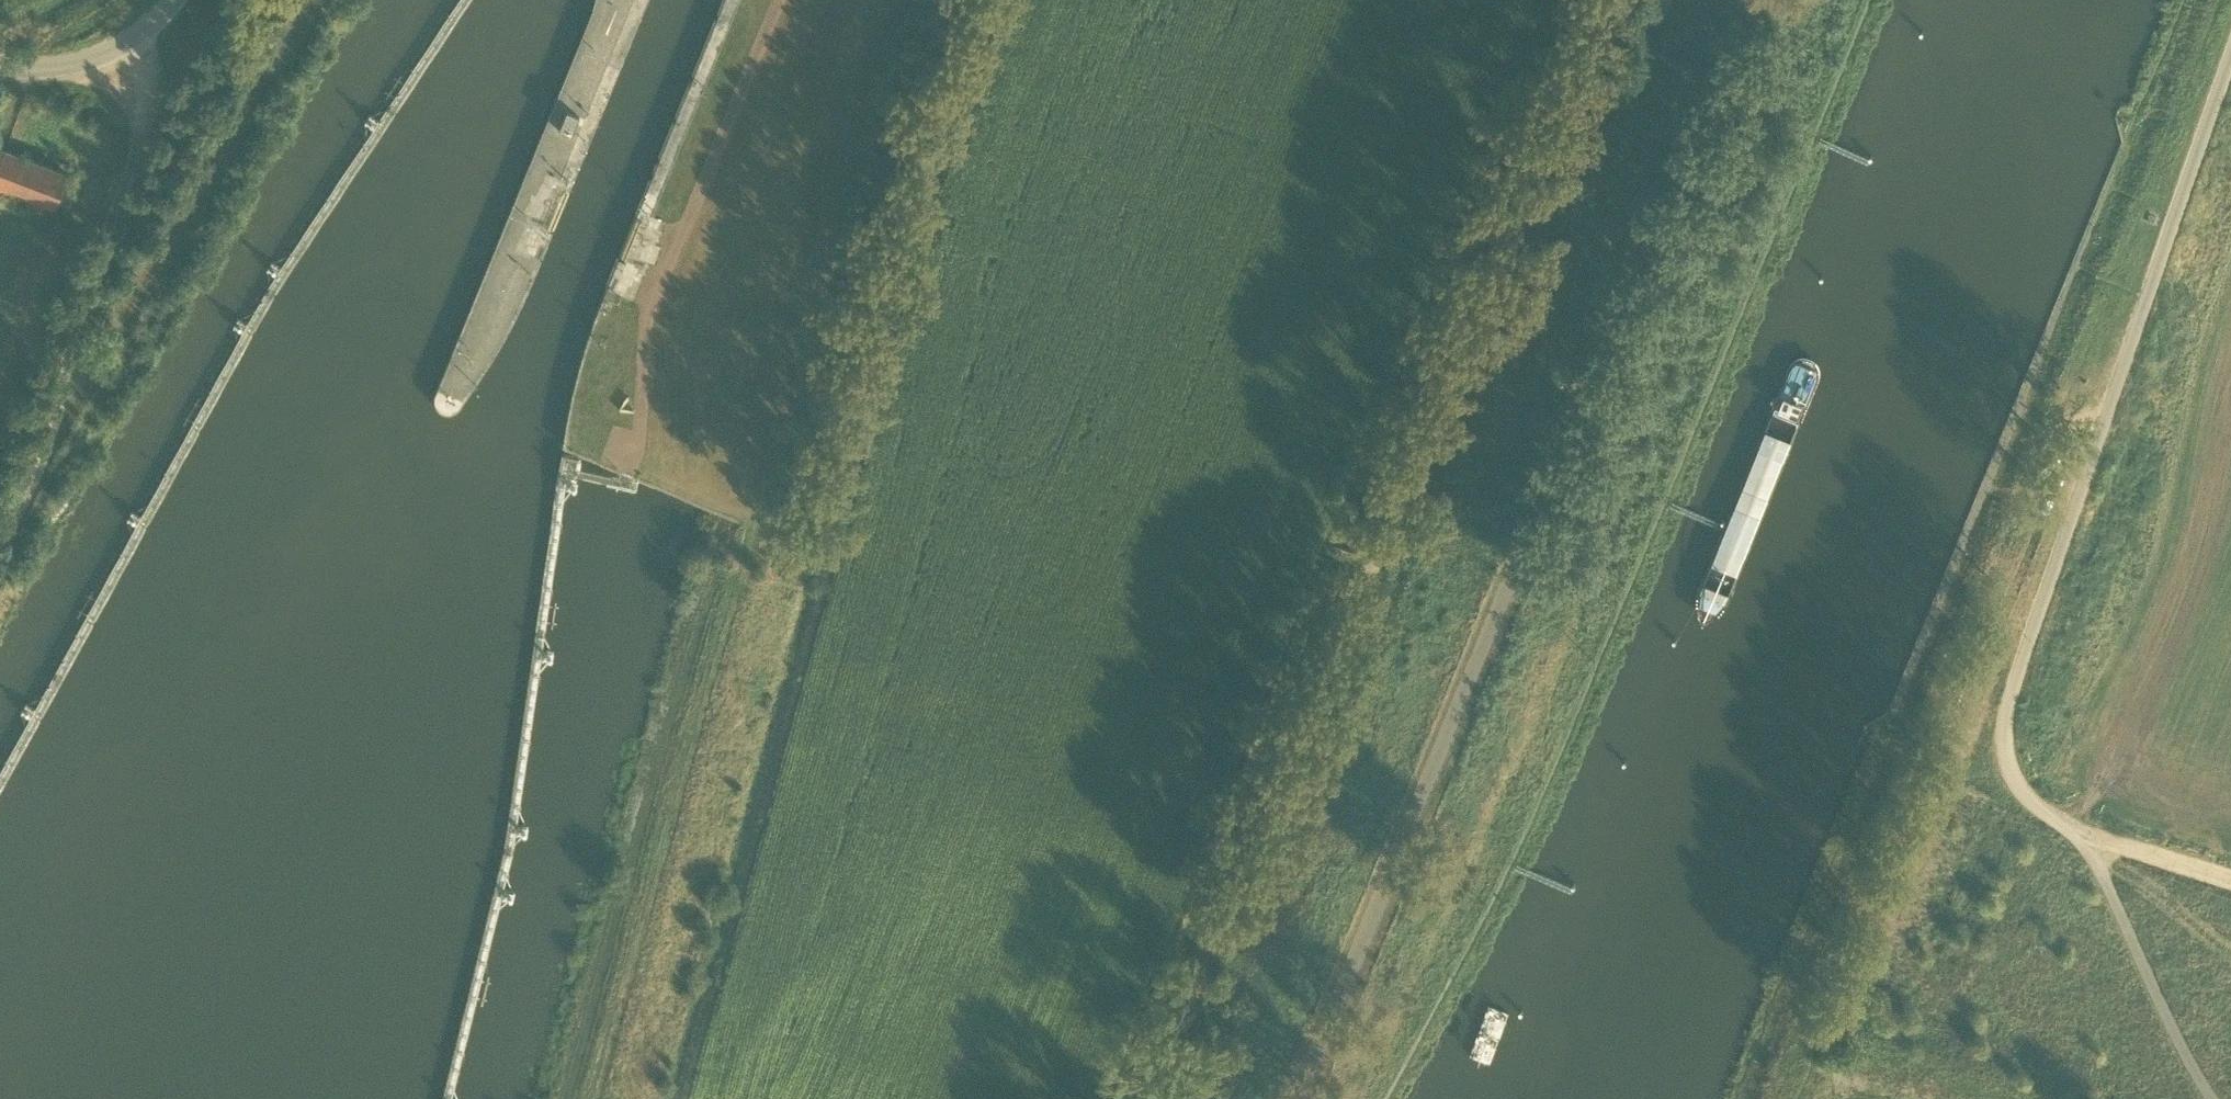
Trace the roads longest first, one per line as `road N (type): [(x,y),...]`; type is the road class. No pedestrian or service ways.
road 1 (unclassified): [(2218,1098),(2085,844),(2025,803),(1997,755),(1997,711),(2230,57)]
road 2 (residential): [(0,66),(32,72),(122,50),(155,31),(180,0)]
road 3 (track): [(2085,844),(2128,848),(2230,881)]

